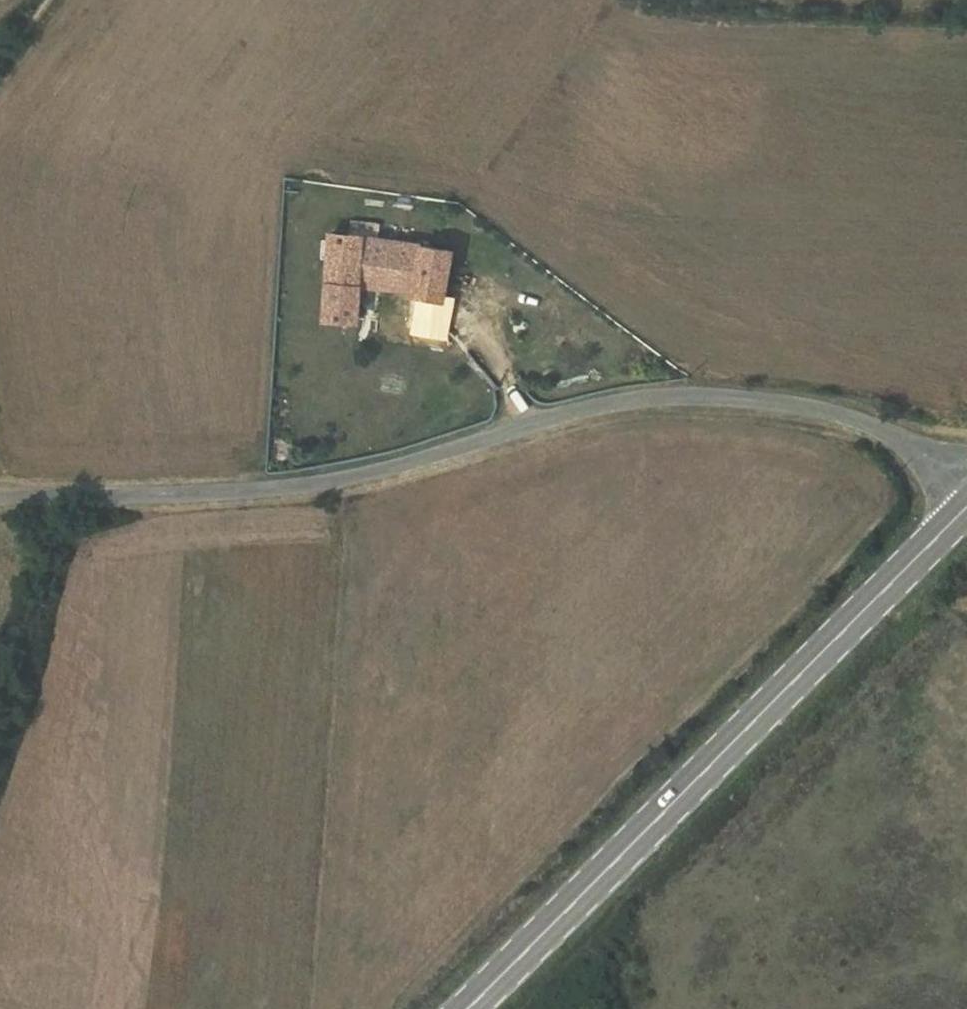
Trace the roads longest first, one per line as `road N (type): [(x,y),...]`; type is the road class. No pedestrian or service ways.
road 1 (unclassified): [(966,495),(904,440),(822,410),(644,398),(309,486),(0,497)]
road 2 (primary): [(464,1008),(966,507)]

